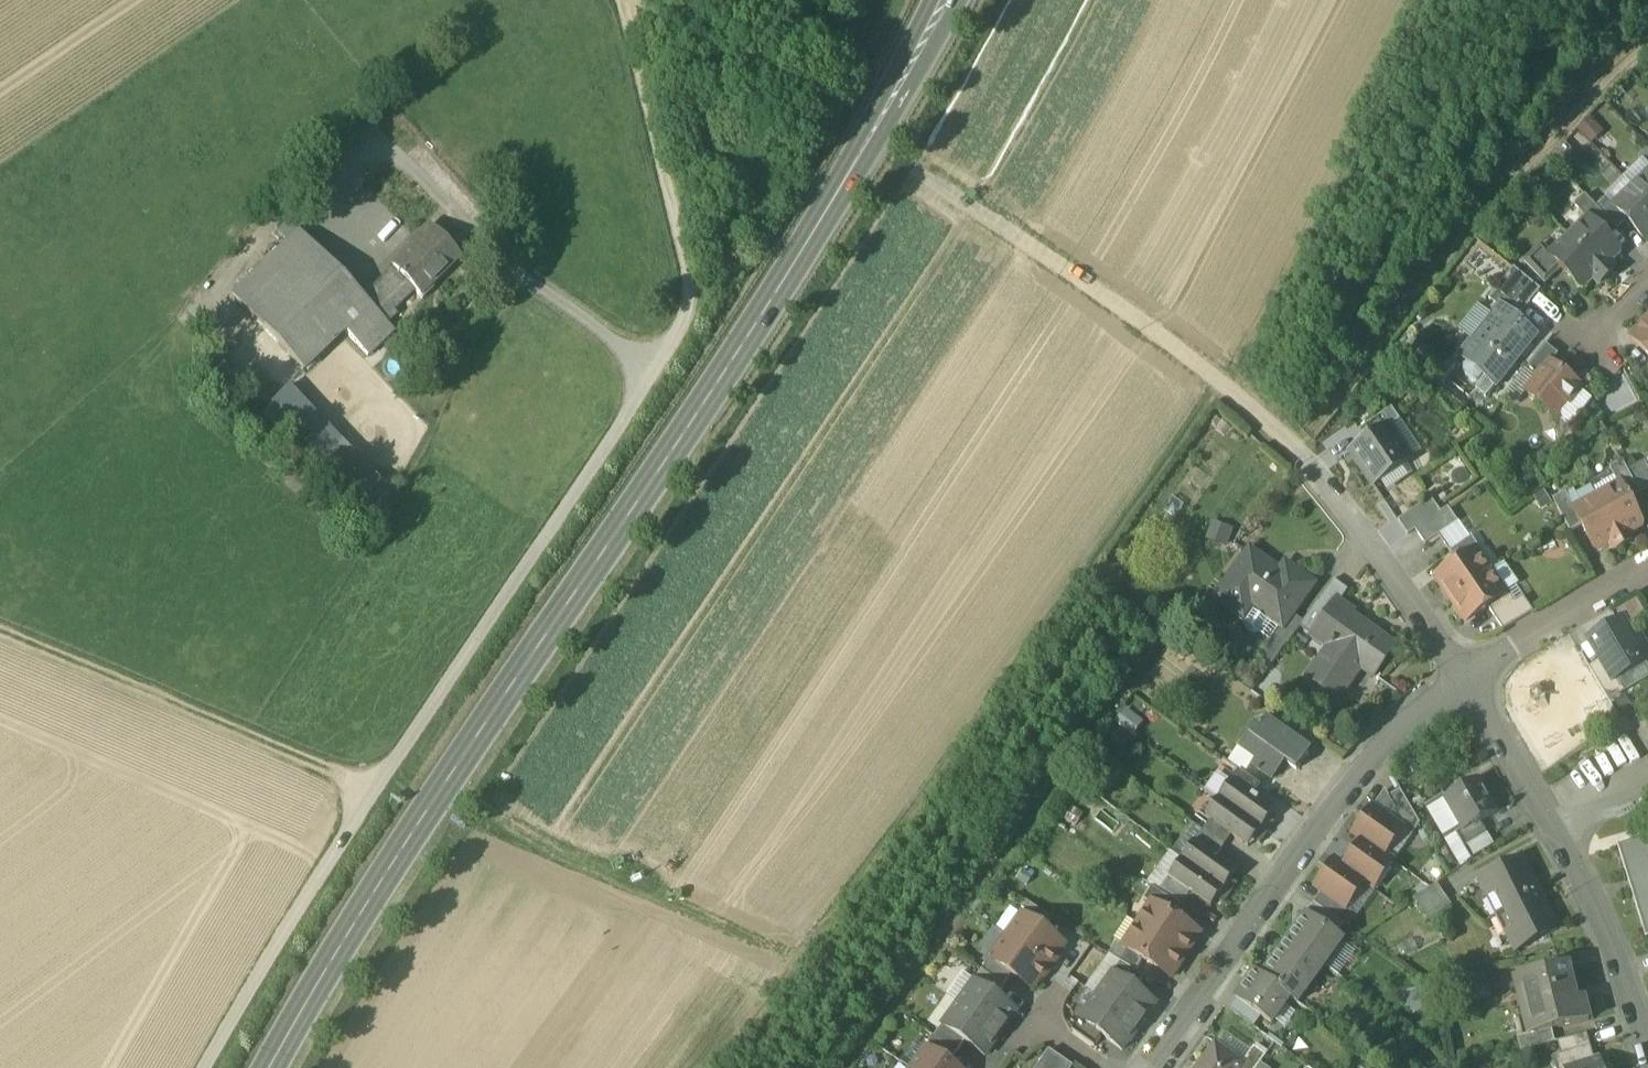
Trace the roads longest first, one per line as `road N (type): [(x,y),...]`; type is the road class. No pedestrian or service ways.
road 1 (primary): [(269,1067),(425,814),(778,289),(947,0)]
road 2 (residential): [(1465,680),(1369,759),(1151,1067)]
road 3 (track): [(379,787),(653,371)]
road 4 (residential): [(1647,1052),(1619,961),(1549,814),(1465,680)]
road 5 (track): [(379,787),(0,628)]
road 6 (track): [(653,371),(690,306),(625,0)]
road 7 (track): [(1229,388),(915,175)]
road 8 (residential): [(1465,680),(1311,457),(1229,388)]
road 9 (track): [(198,1067),(379,787)]
road 10 (residential): [(1647,569),(1465,680)]

